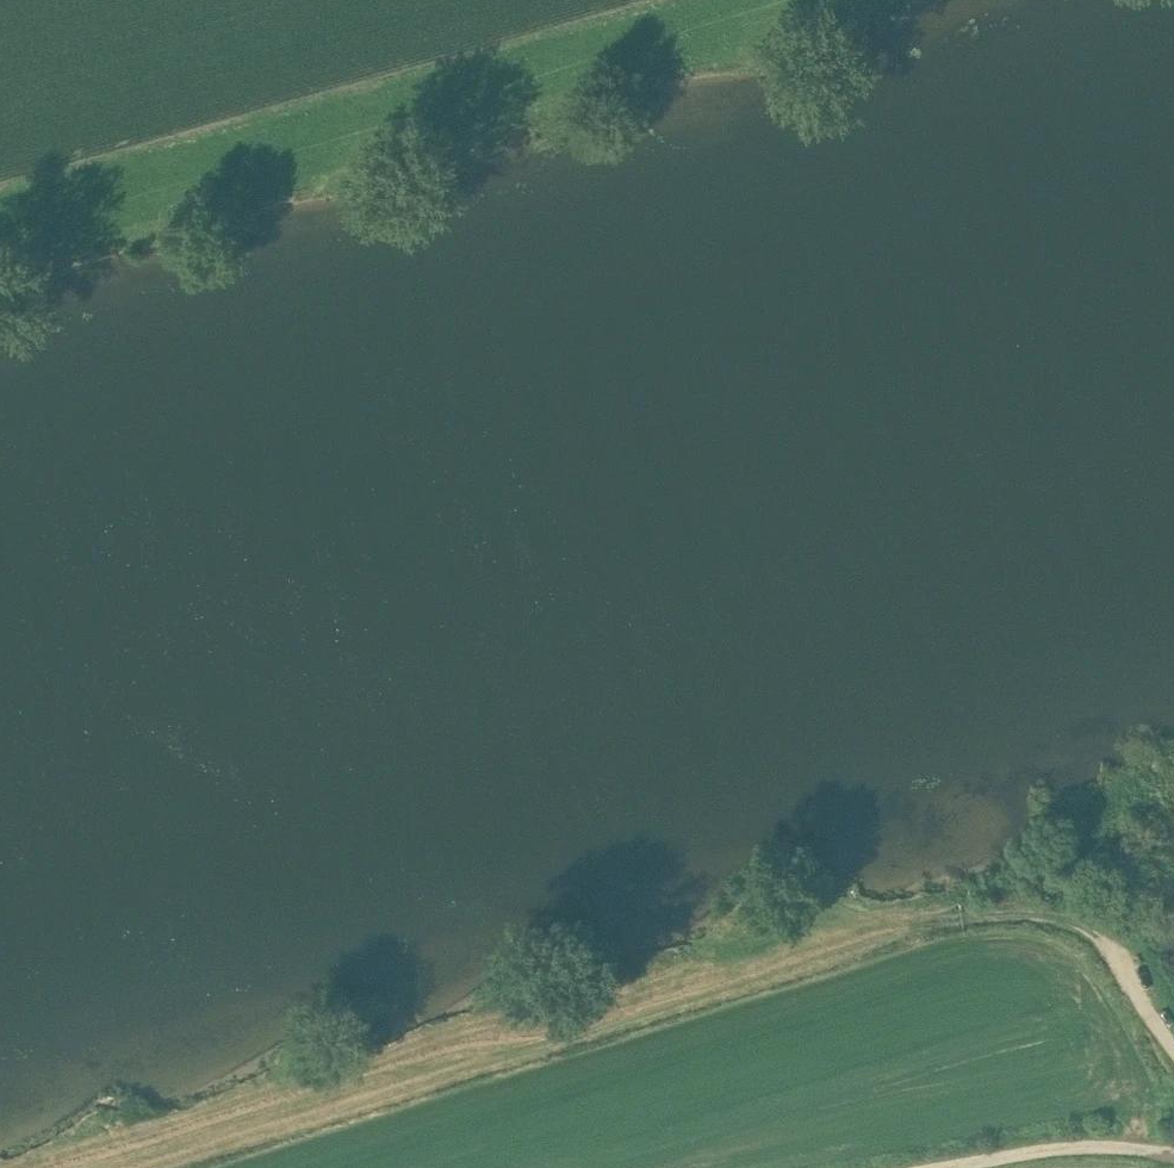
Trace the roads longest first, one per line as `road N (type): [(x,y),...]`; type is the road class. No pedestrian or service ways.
road 1 (unclassified): [(1004,912),(1098,935),(1173,1067)]
road 2 (unclassified): [(1173,1154),(1052,1149),(954,1167)]

